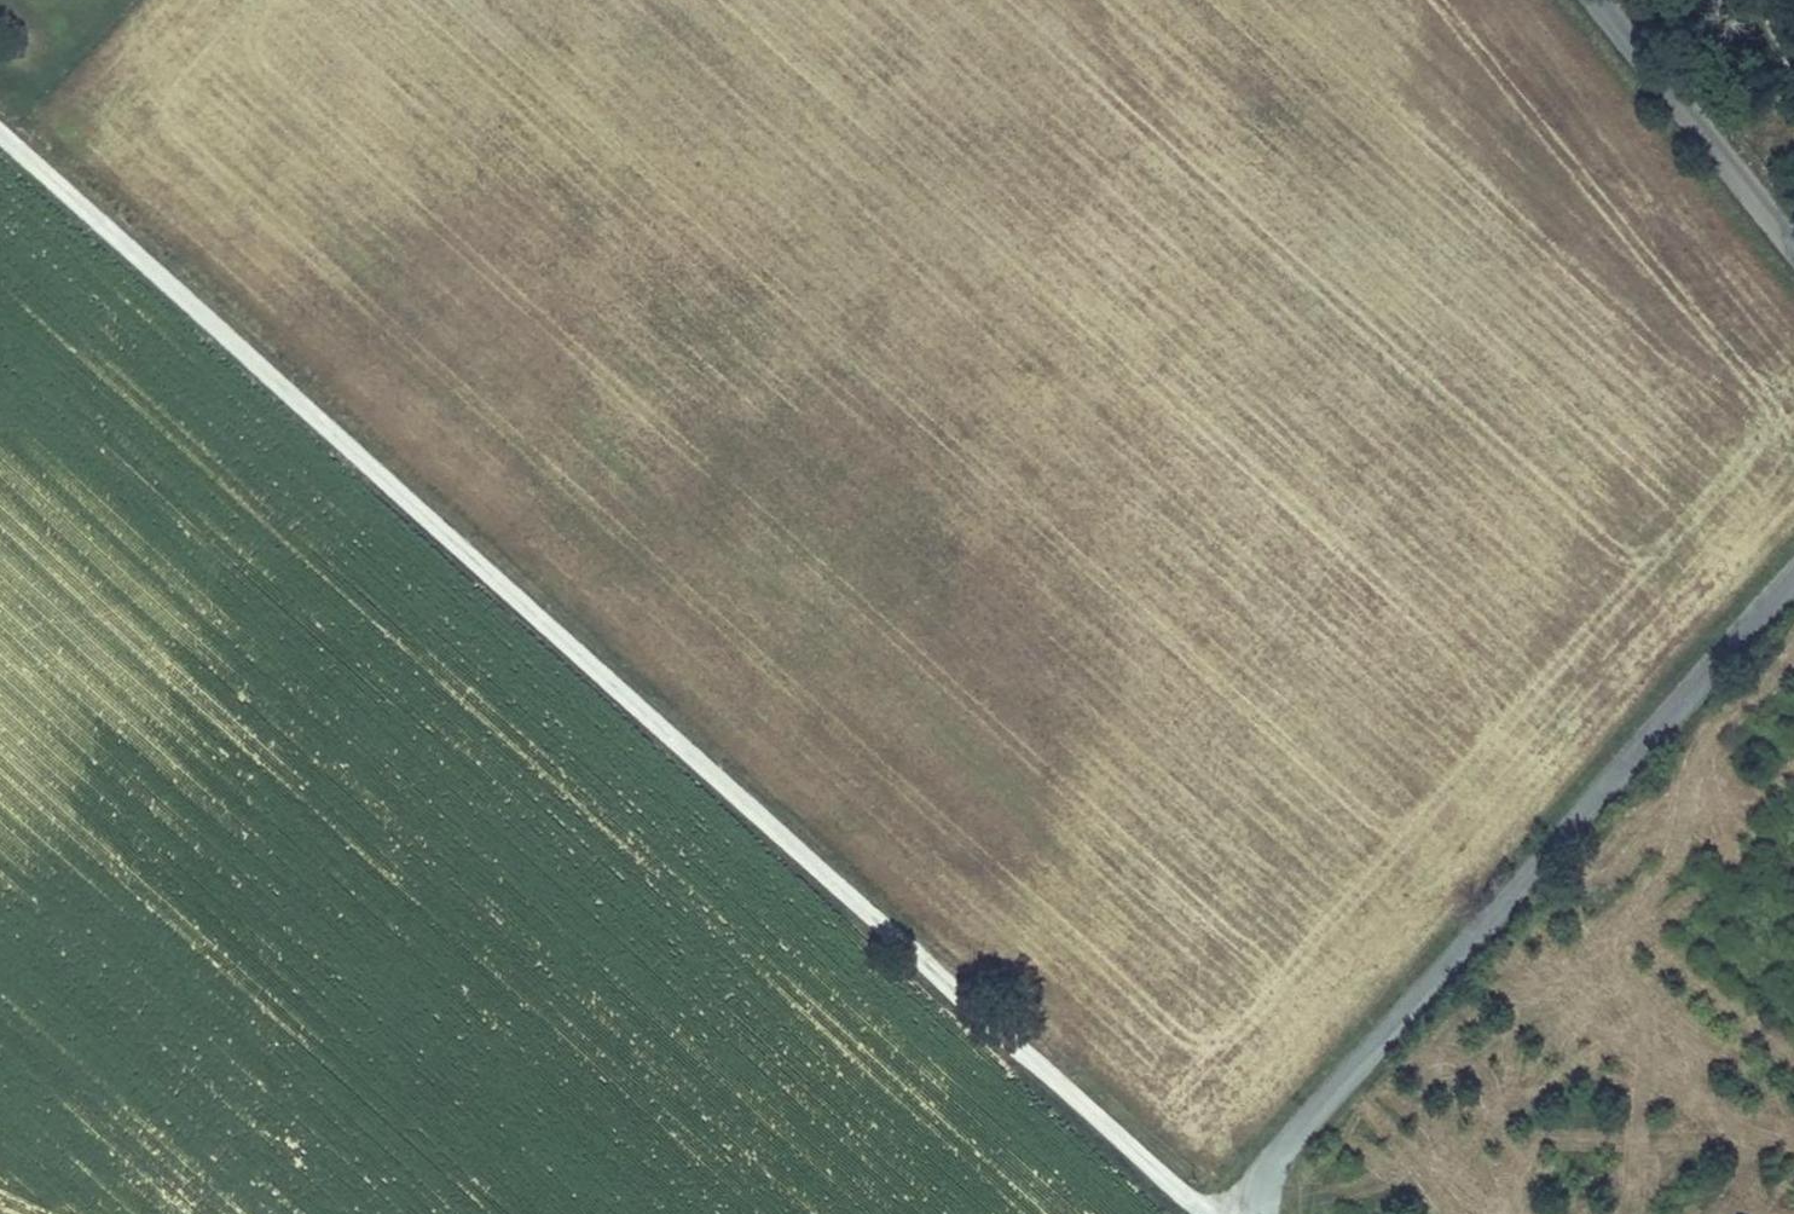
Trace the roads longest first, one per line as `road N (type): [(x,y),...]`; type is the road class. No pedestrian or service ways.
road 1 (track): [(0,137),(1156,1176),(1216,1213)]
road 2 (unclassified): [(1257,1213),(1268,1170),(1294,1136),(1793,583)]
road 3 (unclassified): [(1793,246),(1596,0)]

